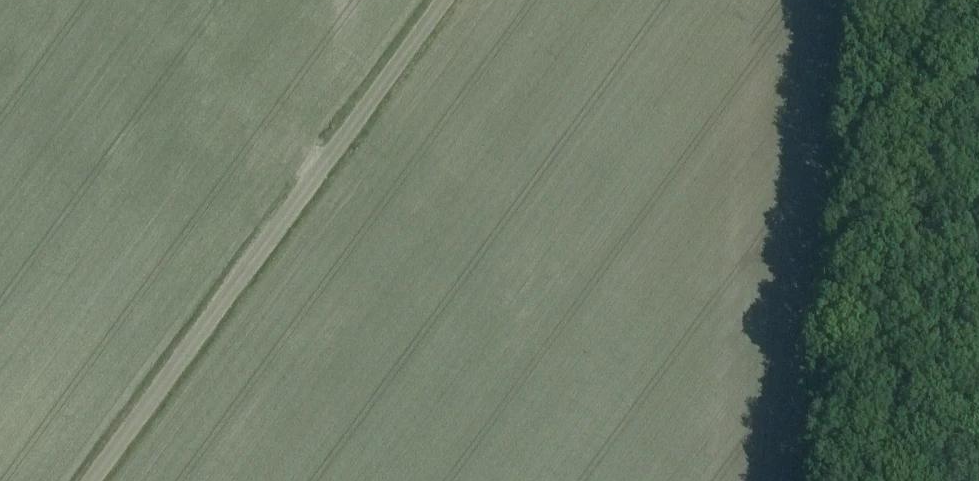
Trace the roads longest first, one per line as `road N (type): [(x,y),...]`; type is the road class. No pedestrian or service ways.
road 1 (unclassified): [(94,480),(446,0)]

